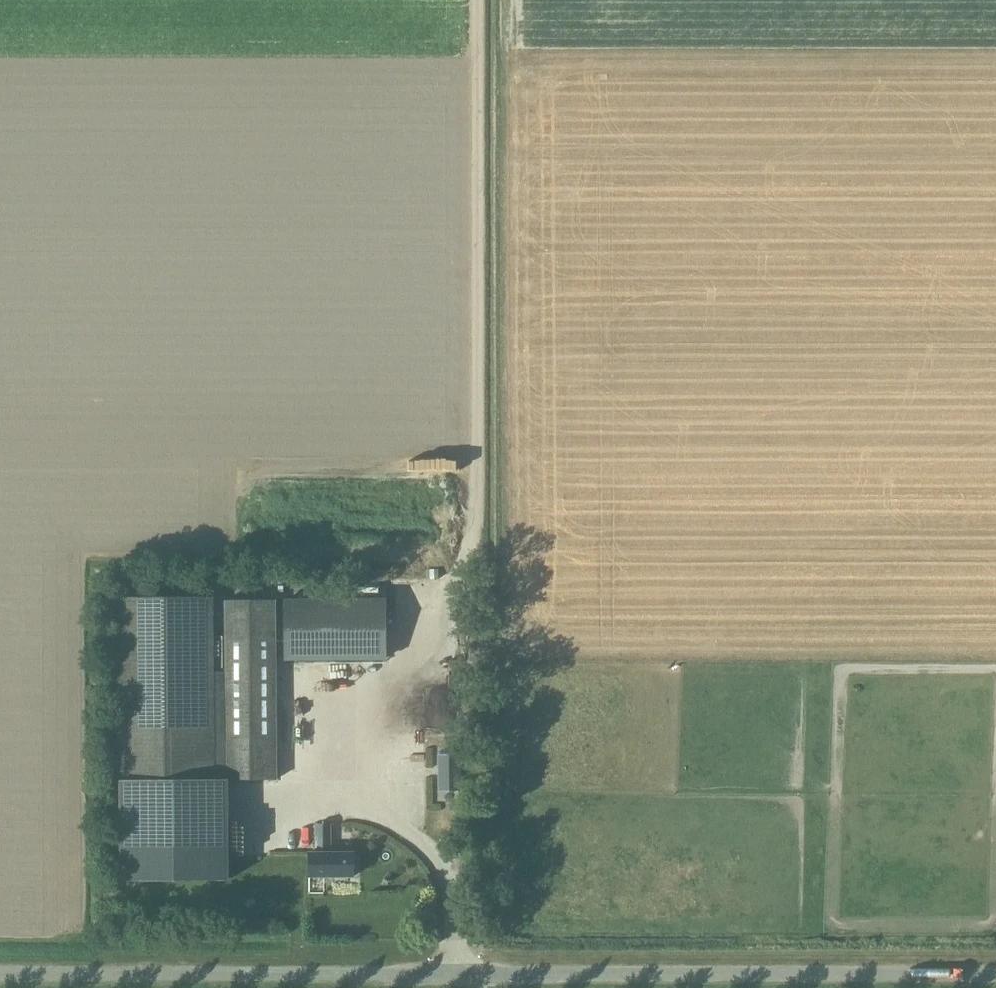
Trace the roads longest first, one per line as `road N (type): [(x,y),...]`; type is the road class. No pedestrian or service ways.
road 1 (unclassified): [(0,974),(995,974)]

